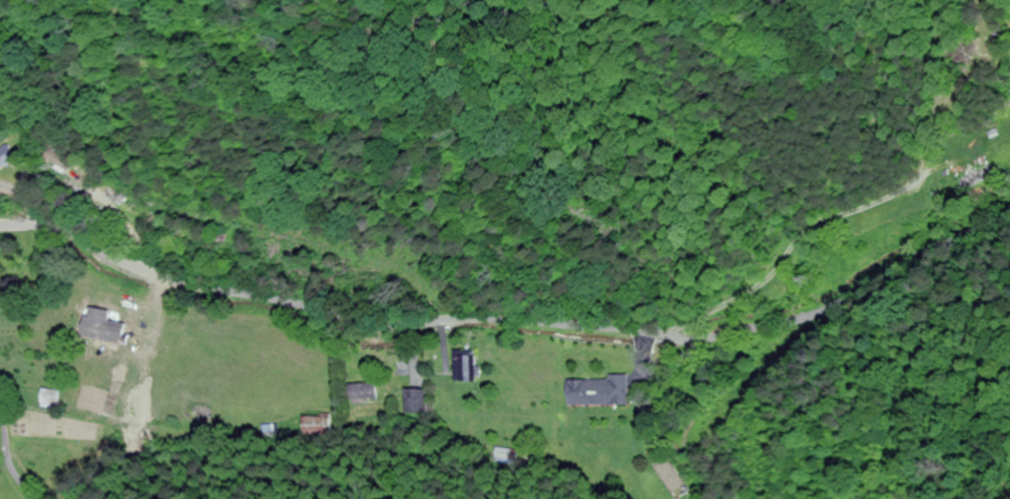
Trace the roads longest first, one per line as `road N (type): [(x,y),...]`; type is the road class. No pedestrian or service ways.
road 1 (residential): [(0,238),(504,335),(696,325),(900,271),(1009,221)]

